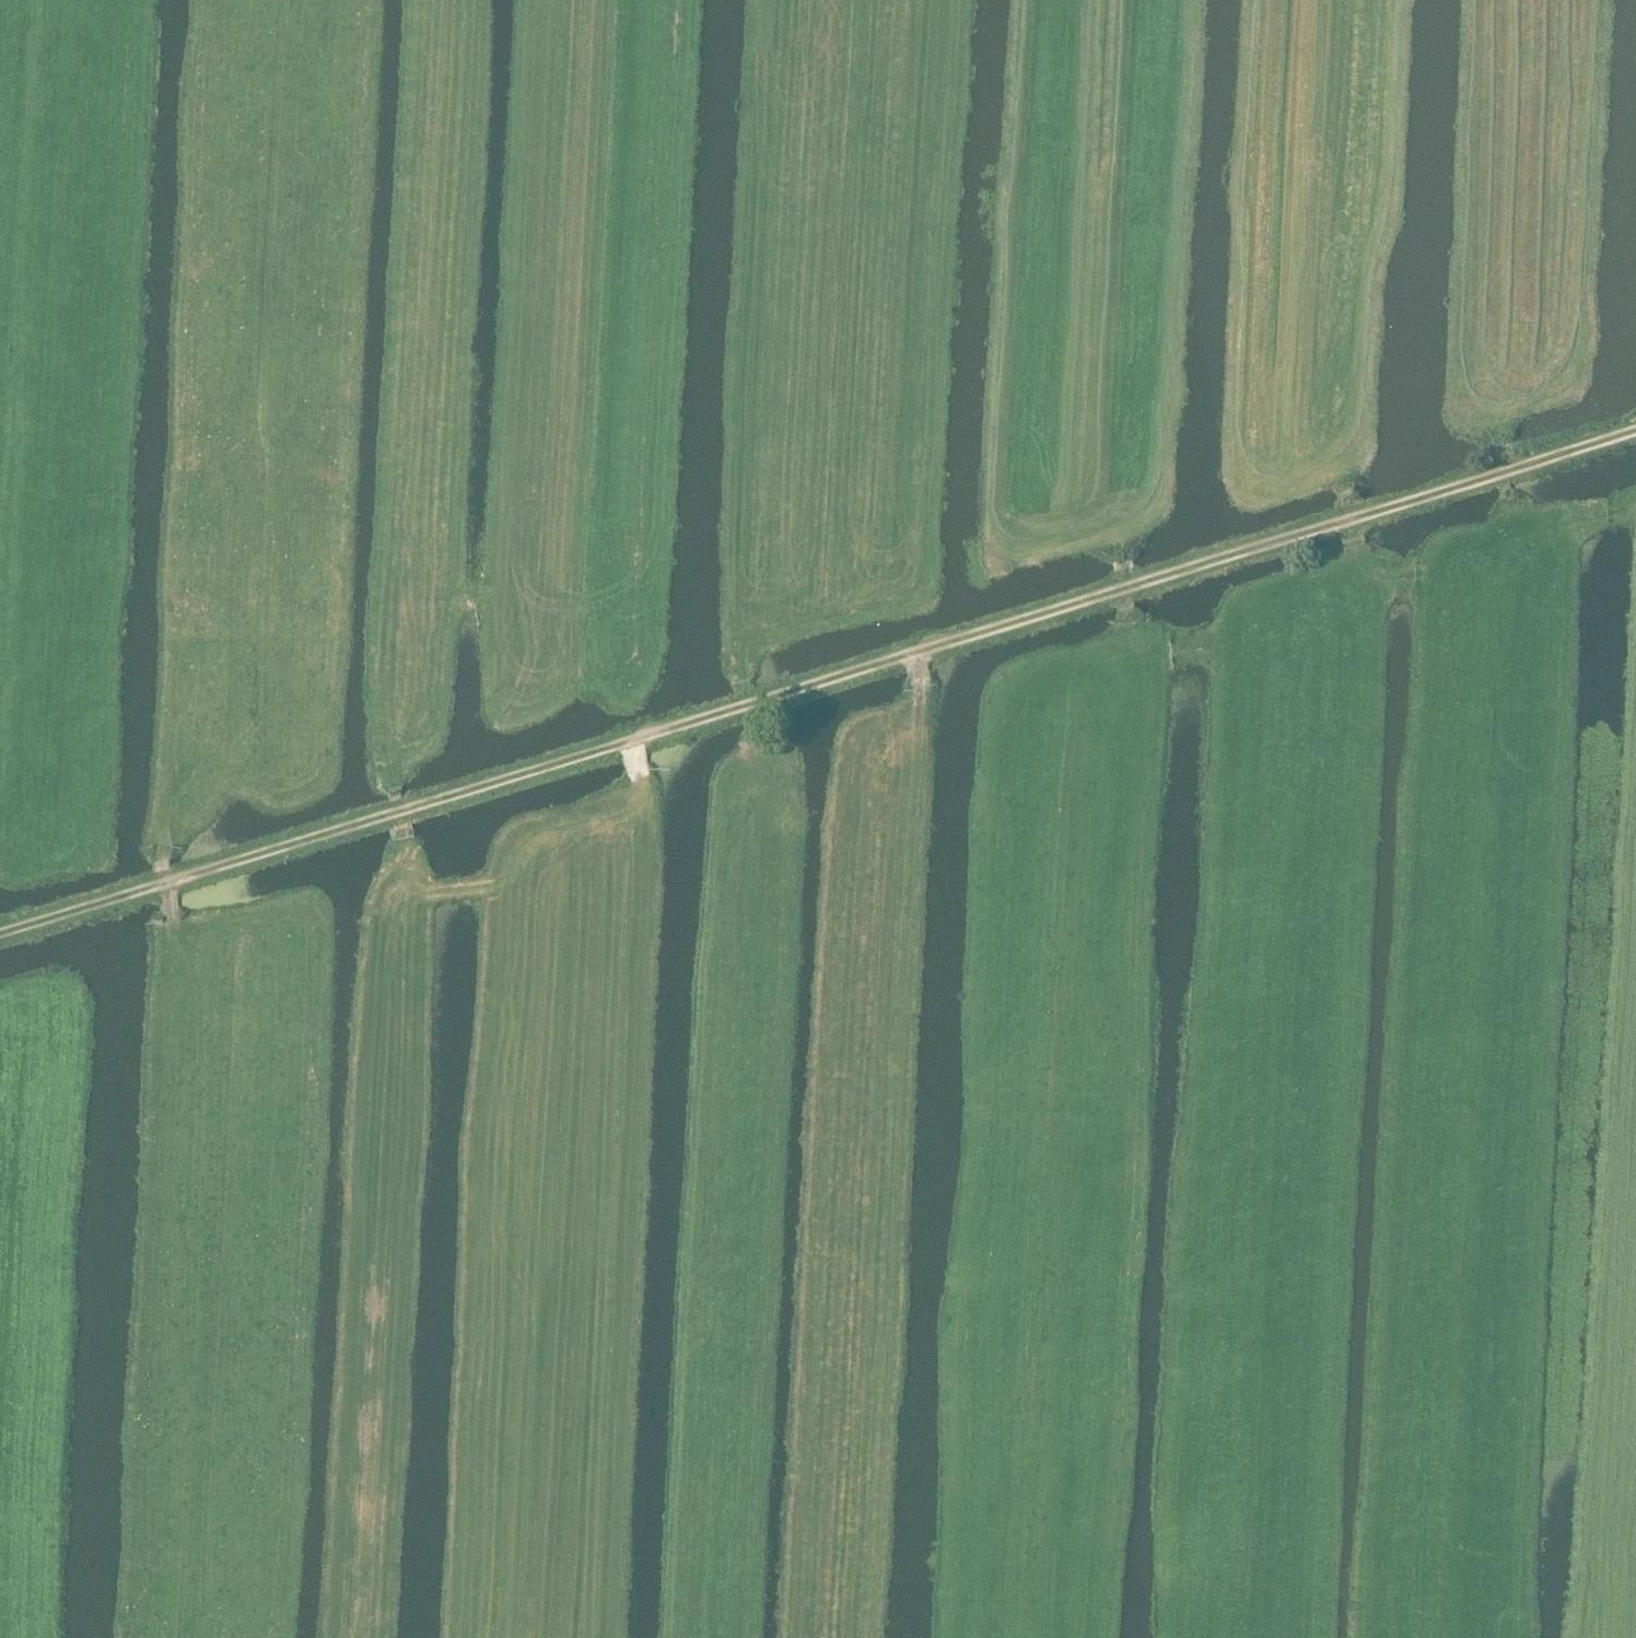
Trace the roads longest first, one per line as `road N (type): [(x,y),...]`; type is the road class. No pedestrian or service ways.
road 1 (track): [(0,935),(1635,422)]
road 2 (track): [(1495,466),(1451,349),(1465,0)]

